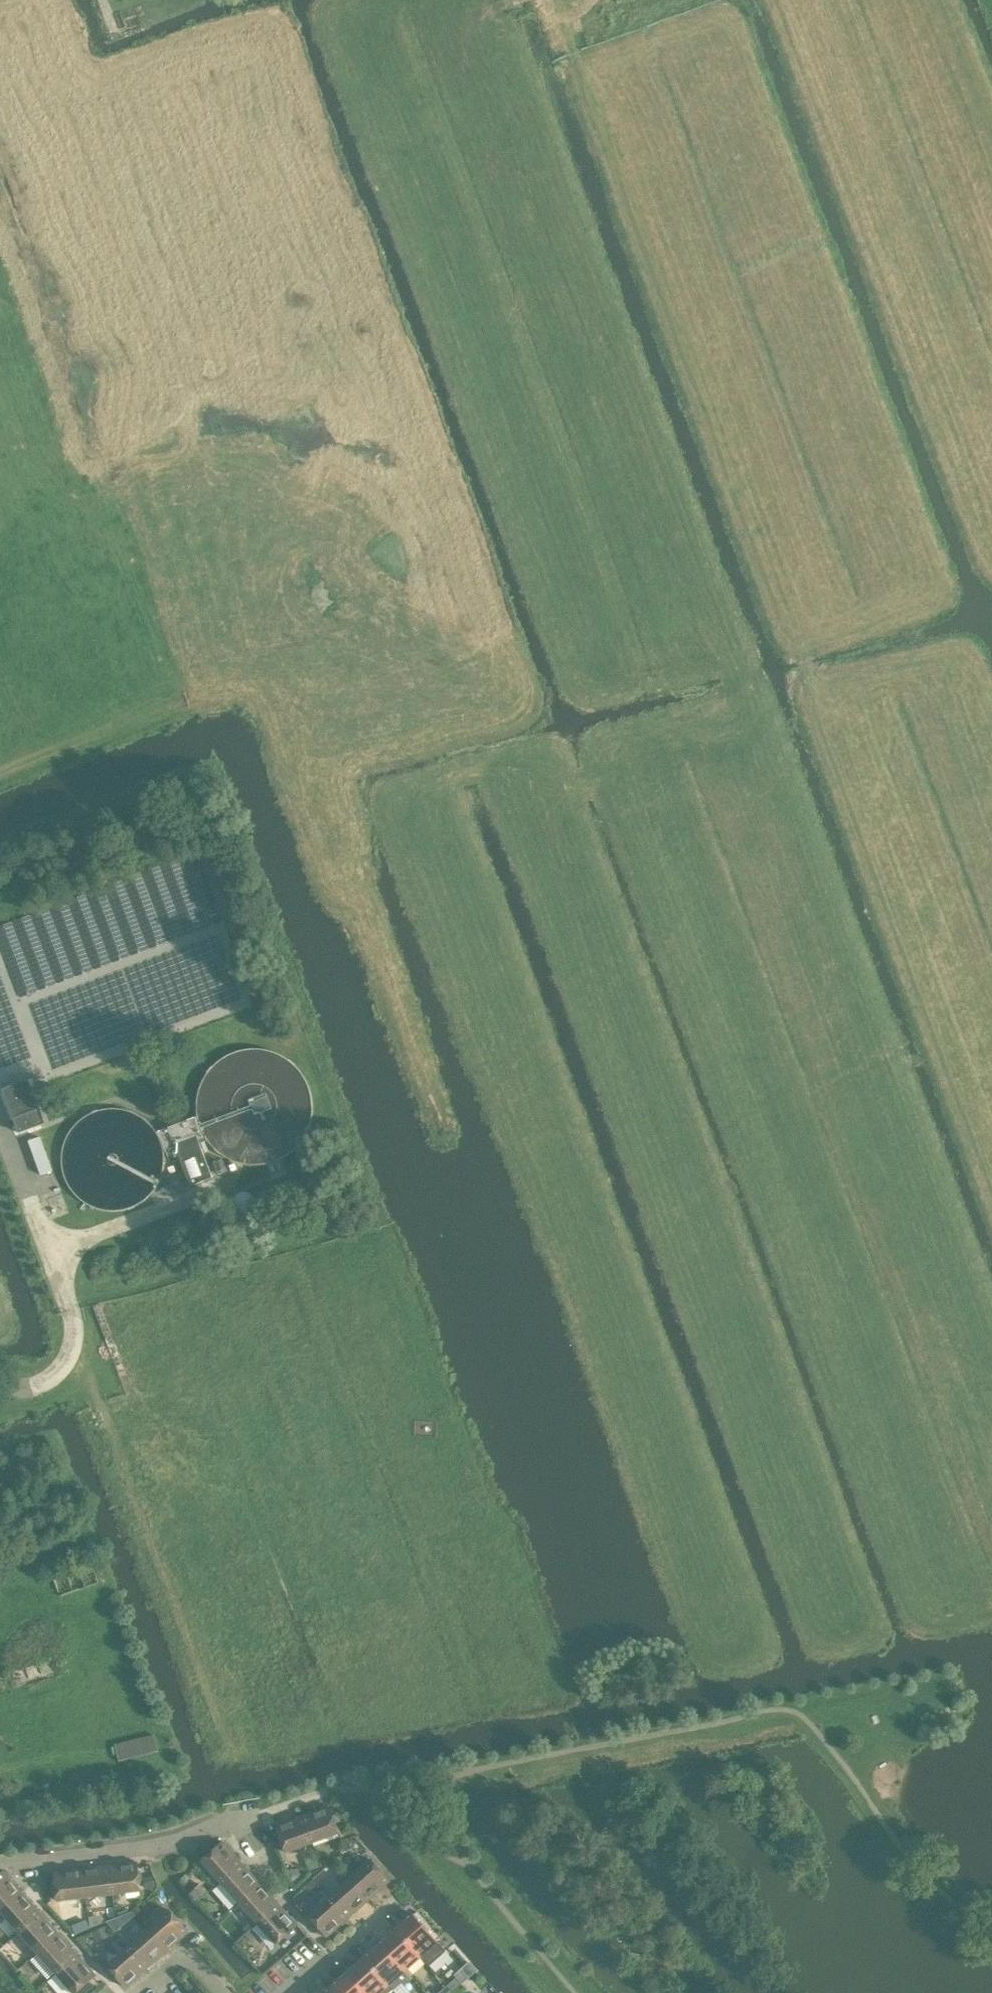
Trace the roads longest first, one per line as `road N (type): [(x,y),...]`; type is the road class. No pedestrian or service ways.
road 1 (residential): [(0,1861),(118,1851),(255,1818)]

